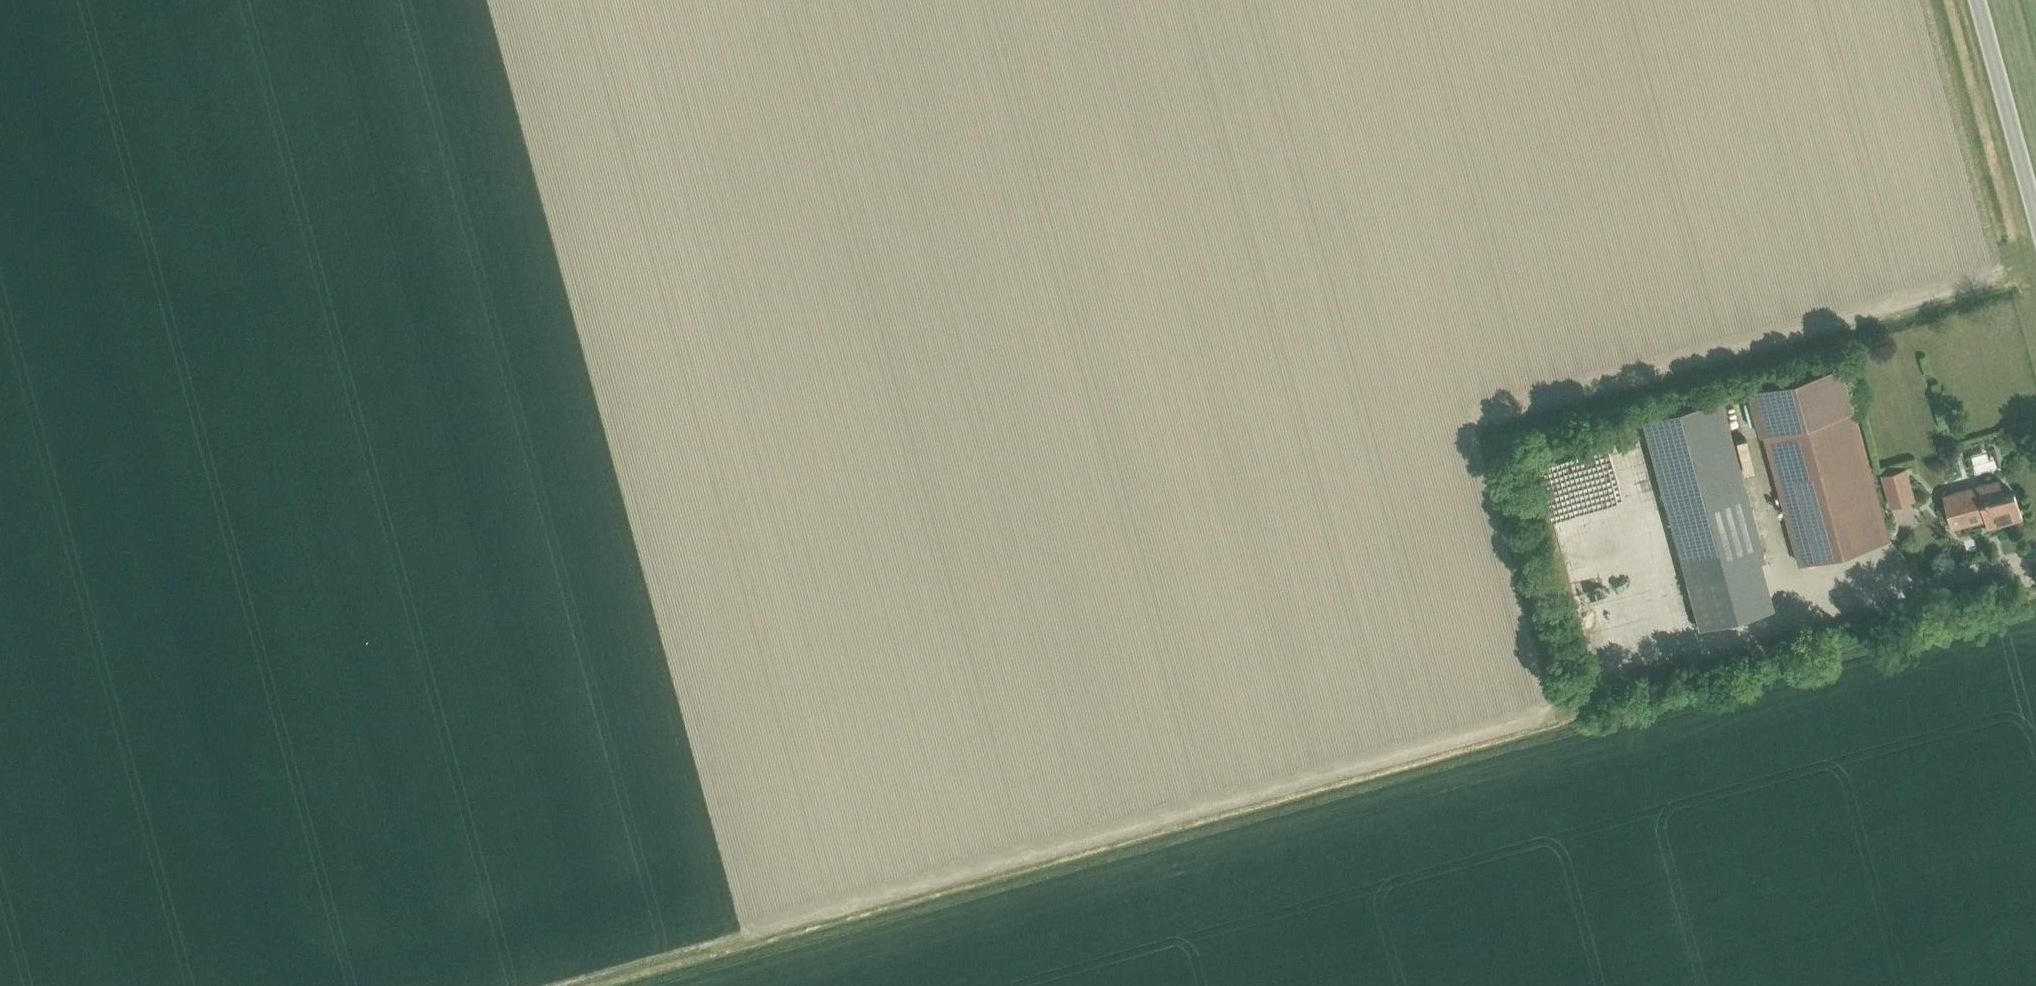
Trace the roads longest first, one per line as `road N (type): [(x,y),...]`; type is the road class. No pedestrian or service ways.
road 1 (unclassified): [(2035,219),(1974,0)]

